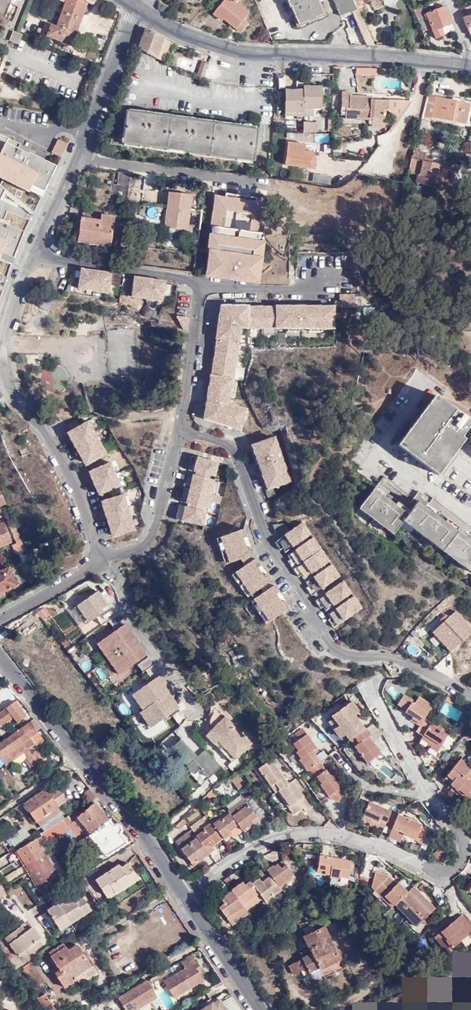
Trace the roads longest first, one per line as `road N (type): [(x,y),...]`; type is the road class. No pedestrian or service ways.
road 1 (tertiary): [(266,1009),(140,823),(0,651)]
road 2 (residential): [(102,564),(52,439),(17,398),(0,361),(2,336),(36,251)]
road 3 (secondary): [(136,6),(220,47),(469,65)]
road 4 (residential): [(388,661),(322,639),(264,537),(234,450),(179,429)]
road 5 (residential): [(179,429),(199,287),(36,251)]
road 6 (residential): [(136,6),(36,251)]
road 7 (residential): [(102,564),(152,536),(179,429)]
road 8 (track): [(470,342),(421,285),(415,262),(438,237),(470,230)]
road 9 (track): [(422,60),(415,112),(400,133),(338,152)]

